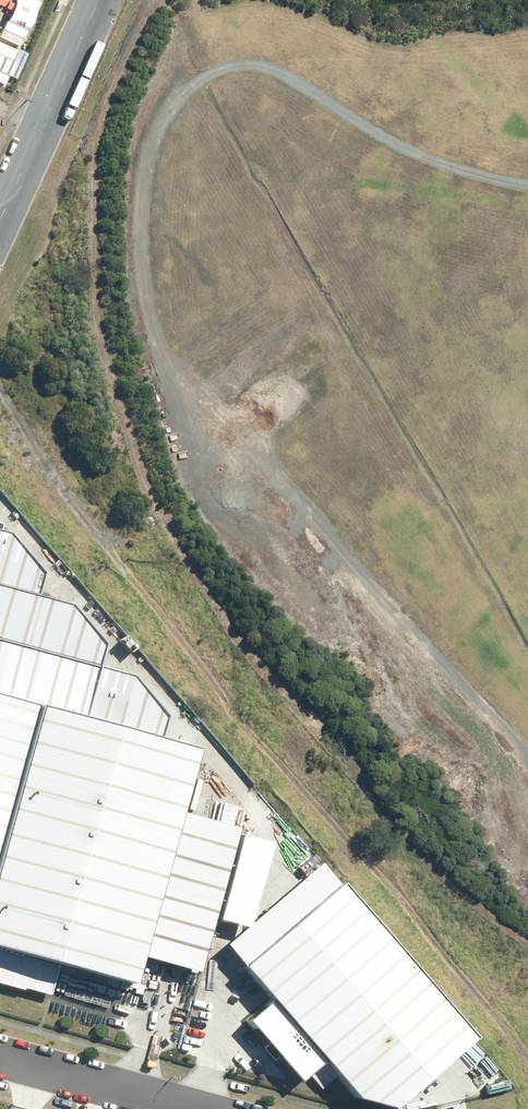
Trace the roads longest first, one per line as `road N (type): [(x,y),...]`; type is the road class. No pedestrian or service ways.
road 1 (track): [(527,1051),(214,689),(94,530),(0,385)]
road 2 (unclassified): [(0,204),(92,0)]
road 3 (unclassified): [(206,1108),(0,1055)]

